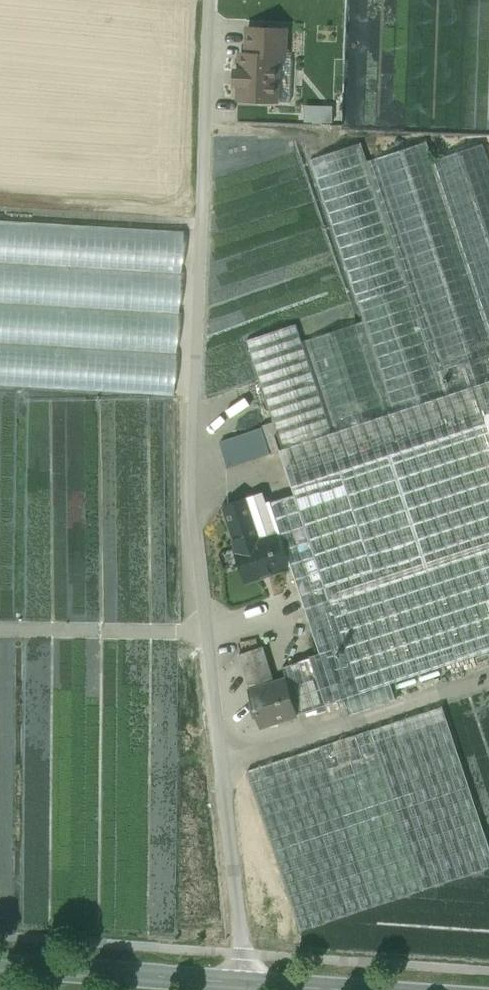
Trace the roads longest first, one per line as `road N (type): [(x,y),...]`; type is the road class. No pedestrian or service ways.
road 1 (unclassified): [(249,983),(189,510),(208,0)]
road 2 (tertiary): [(249,983),(0,966)]

